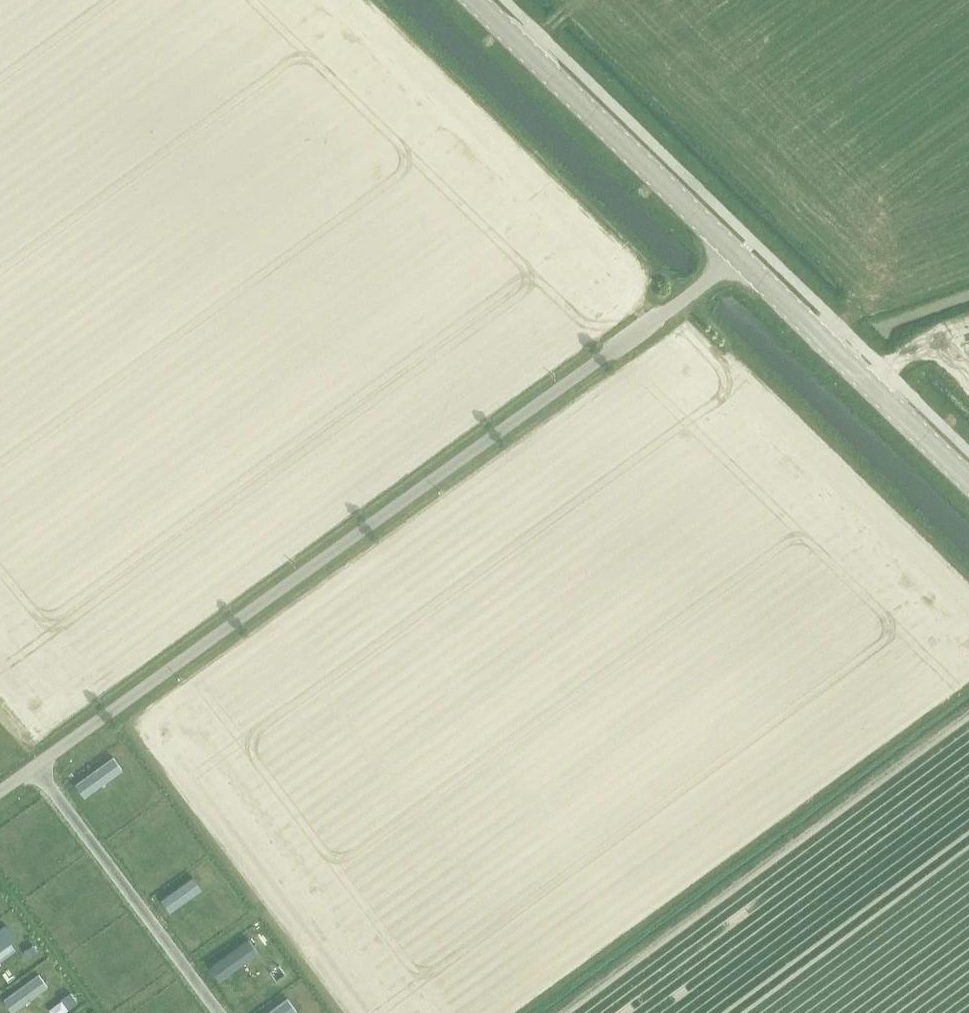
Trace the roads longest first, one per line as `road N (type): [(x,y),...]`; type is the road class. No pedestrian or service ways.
road 1 (secondary): [(474,0),(968,482)]

